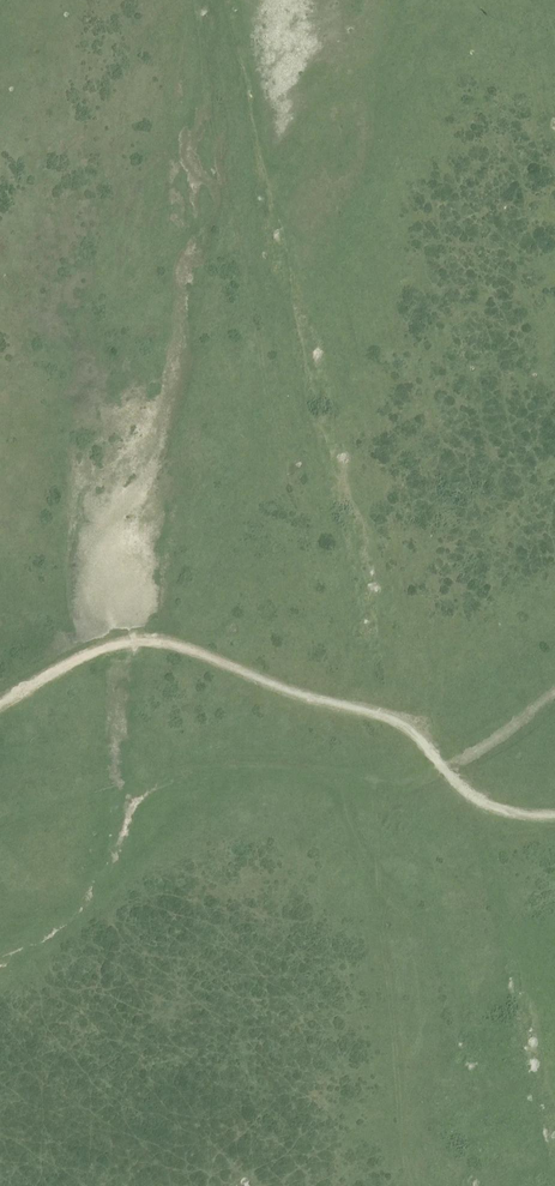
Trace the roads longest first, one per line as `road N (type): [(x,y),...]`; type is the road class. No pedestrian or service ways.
road 1 (track): [(0,956),(70,922),(105,874),(132,806),(168,779),(219,764),(396,782),(429,776),(506,731),(554,690)]
road 2 (track): [(0,703),(103,648),(143,641),(189,648),(303,696),(401,722),(481,800),(554,814)]
road 3 (track): [(411,1185),(377,872),(329,776)]

